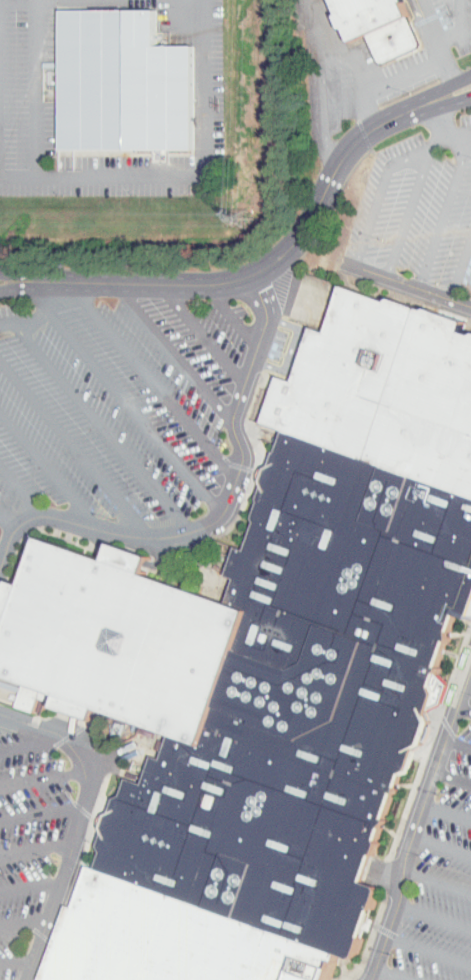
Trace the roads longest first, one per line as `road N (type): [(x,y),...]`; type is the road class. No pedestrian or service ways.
road 1 (residential): [(67,281),(204,285),(250,275),(296,240),(351,147),(405,113)]

